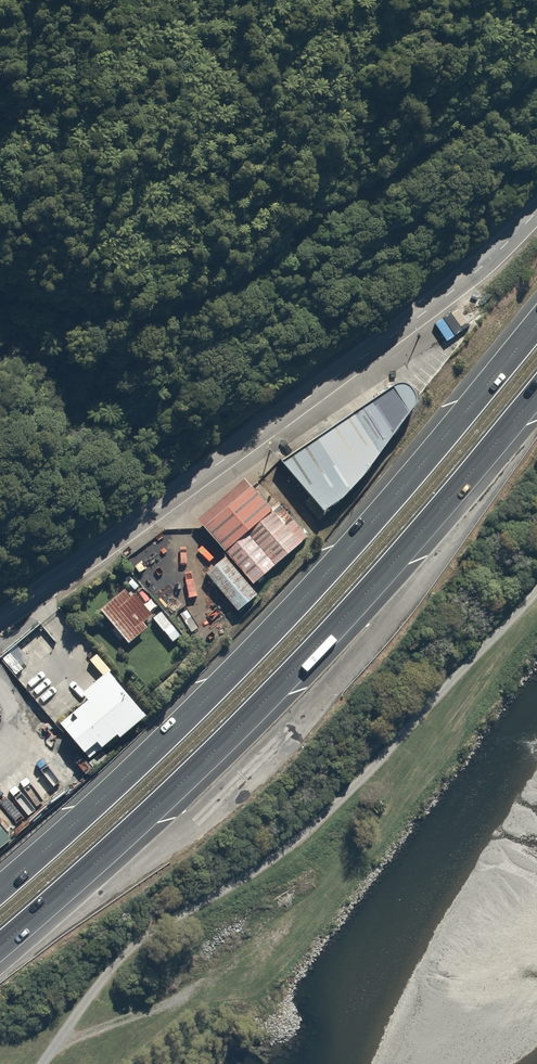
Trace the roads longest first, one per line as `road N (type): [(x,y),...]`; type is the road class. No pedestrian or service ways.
road 1 (trunk): [(0,888),(280,622),(536,325)]
road 2 (trunk): [(536,391),(385,573),(234,732),(0,947)]
road 3 (residential): [(0,629),(428,310),(536,211)]

